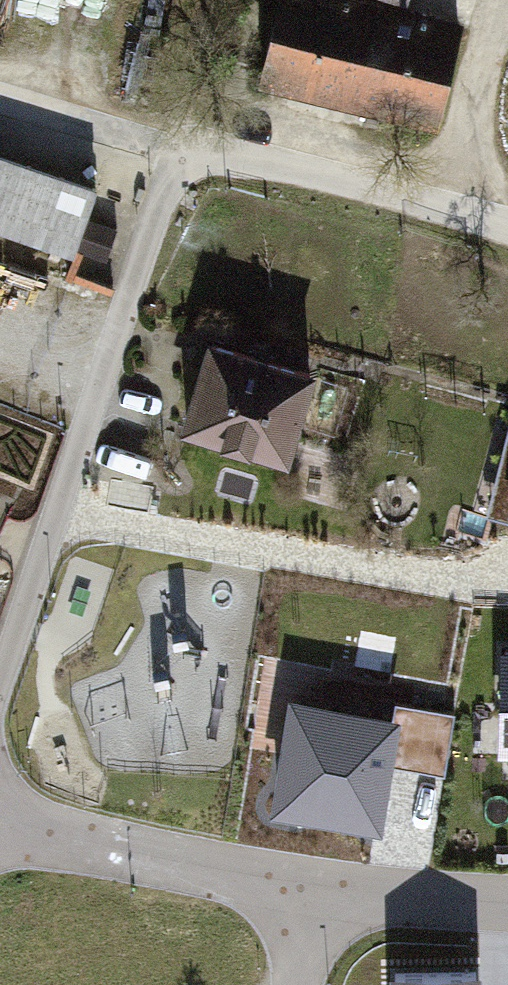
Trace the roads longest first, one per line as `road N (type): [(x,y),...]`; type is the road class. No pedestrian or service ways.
road 1 (residential): [(182,154),(0,691)]
road 2 (track): [(57,518),(426,580),(507,581)]
road 3 (residential): [(507,236),(182,154)]
road 4 (residential): [(0,831),(303,889)]
road 5 (residential): [(303,889),(507,903)]
road 6 (residential): [(182,154),(0,100)]

